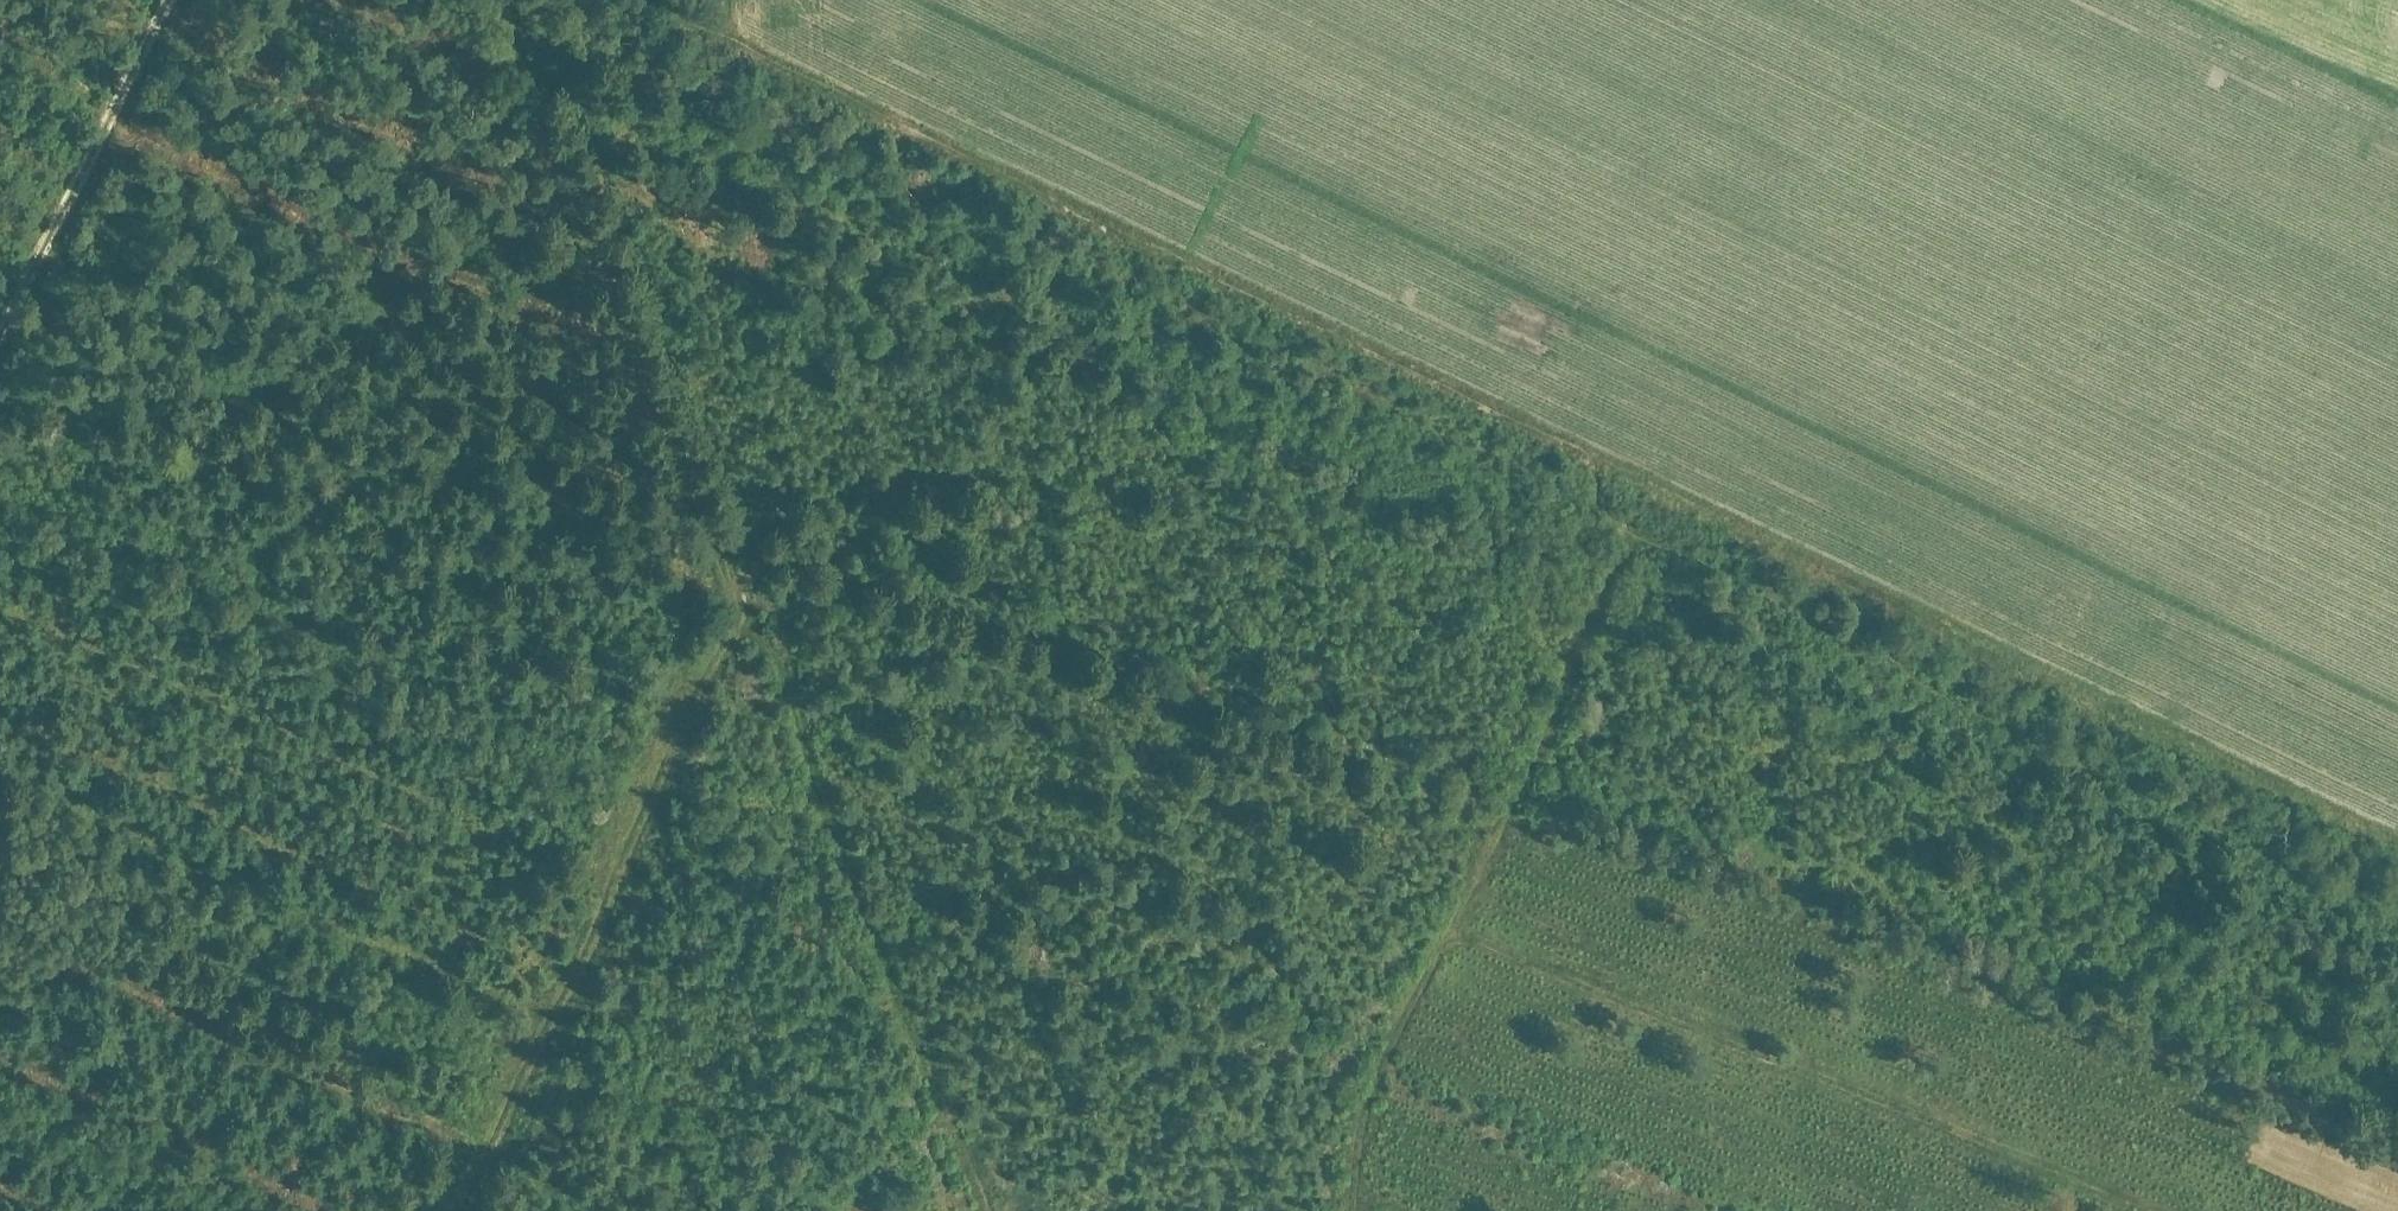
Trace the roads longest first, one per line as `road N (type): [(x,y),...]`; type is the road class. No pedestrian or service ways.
road 1 (track): [(1346,1210),(1375,1092),(1465,852),(1630,531),(1586,441),(682,0)]
road 2 (track): [(992,1210),(545,0)]
road 3 (track): [(451,1210),(748,549)]
road 4 (track): [(0,319),(152,0)]

